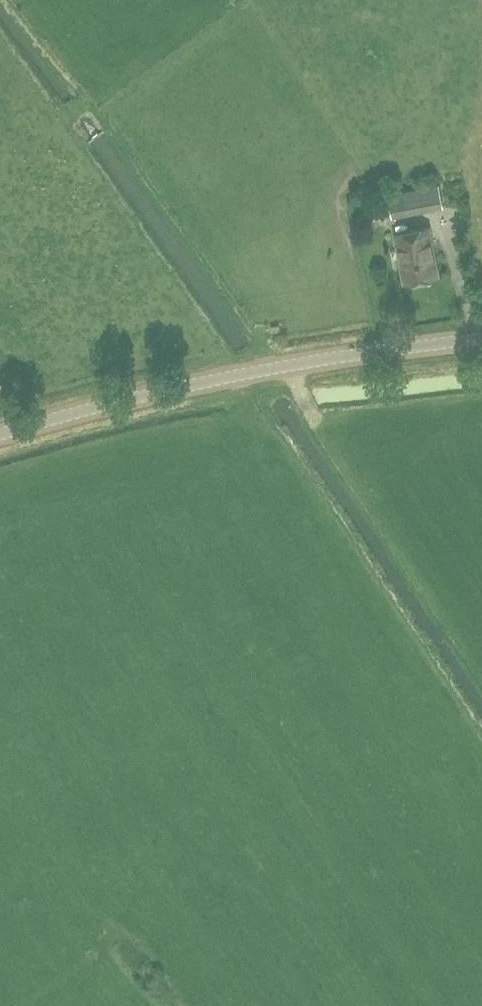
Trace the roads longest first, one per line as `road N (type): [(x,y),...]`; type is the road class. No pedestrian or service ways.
road 1 (tertiary): [(0,432),(231,375),(481,340)]

